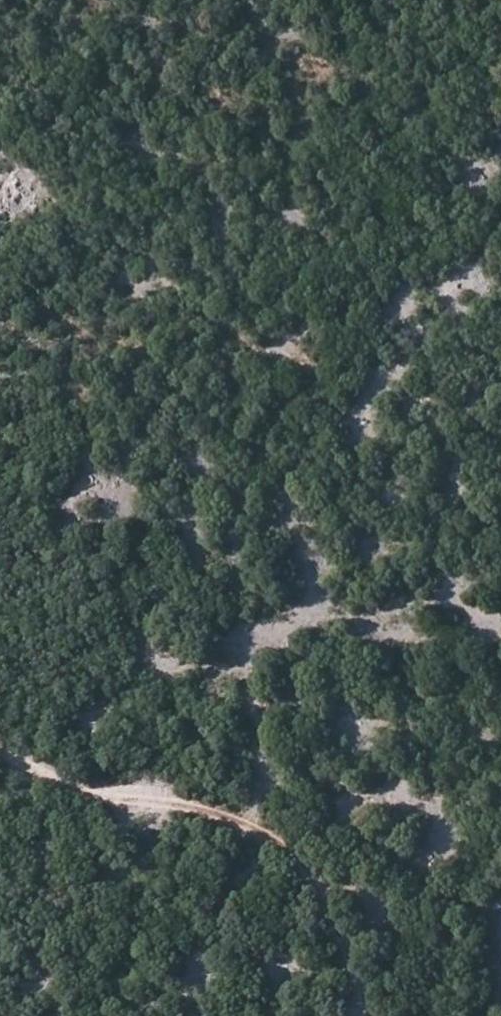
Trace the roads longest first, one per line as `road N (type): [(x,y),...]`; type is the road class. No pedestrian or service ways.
road 1 (track): [(0,748),(82,792),(213,813),(275,839),(333,910),(366,1015)]

